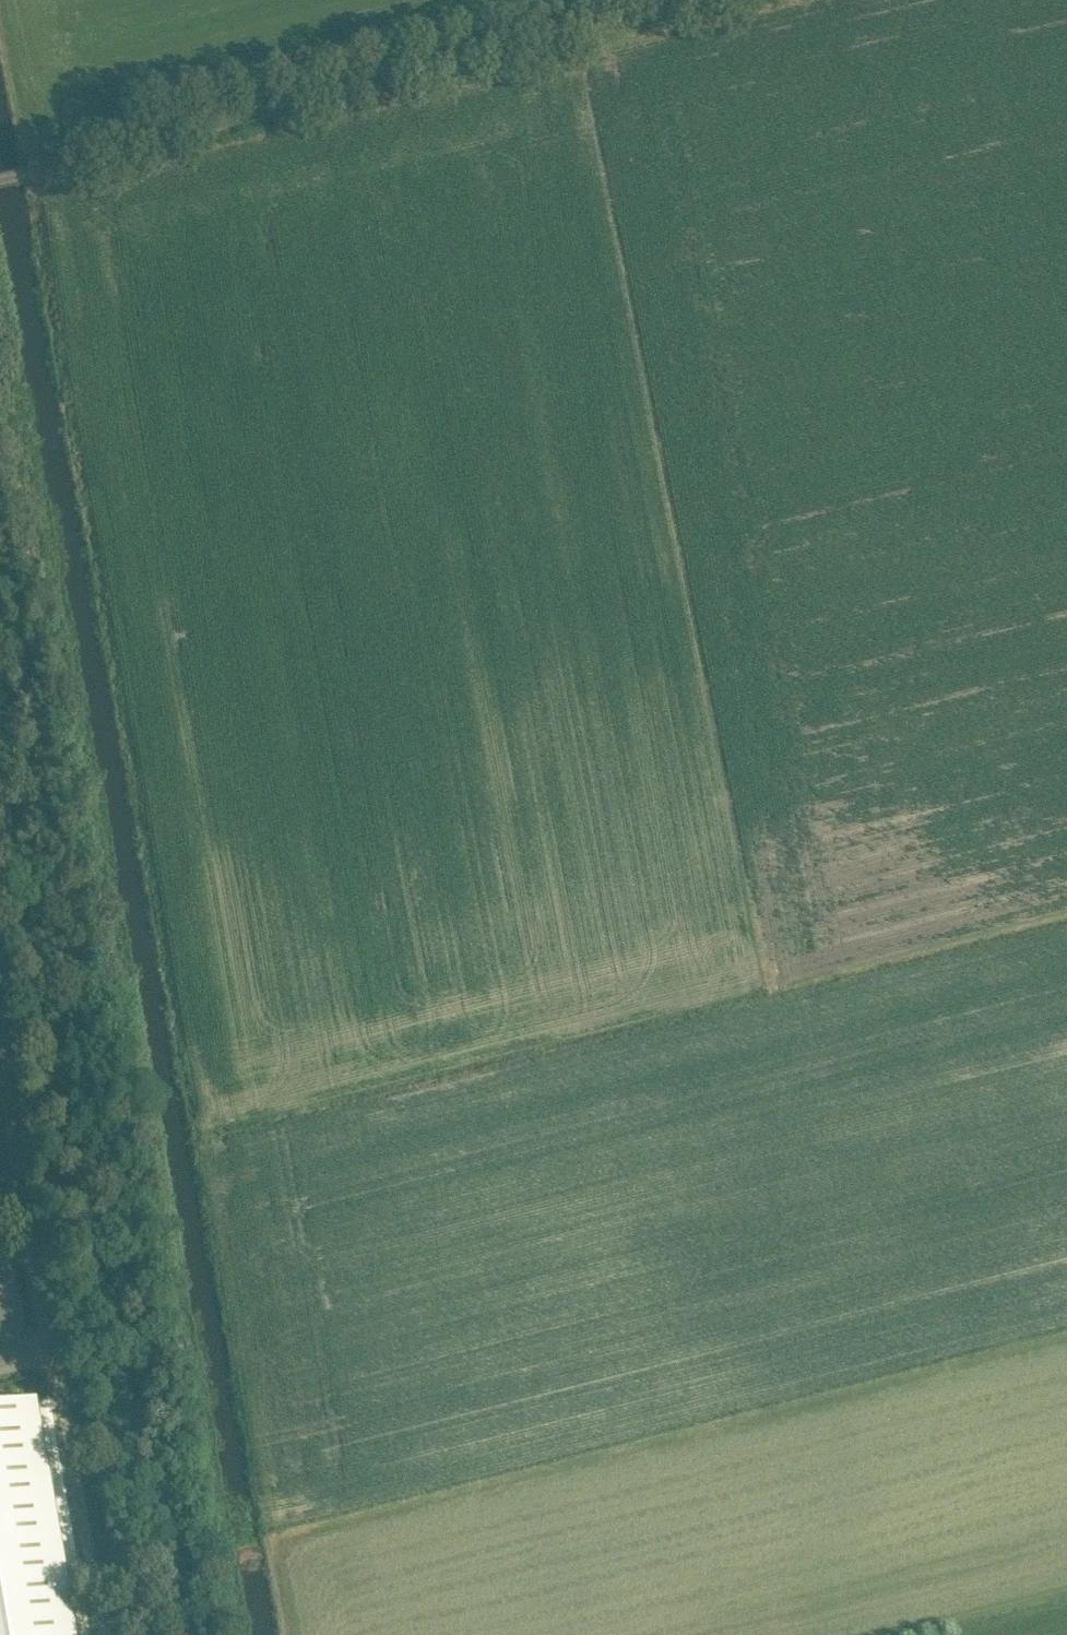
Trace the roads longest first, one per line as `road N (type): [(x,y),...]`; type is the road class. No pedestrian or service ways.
road 1 (track): [(0,180),(730,0)]
road 2 (track): [(0,928),(130,1634)]

